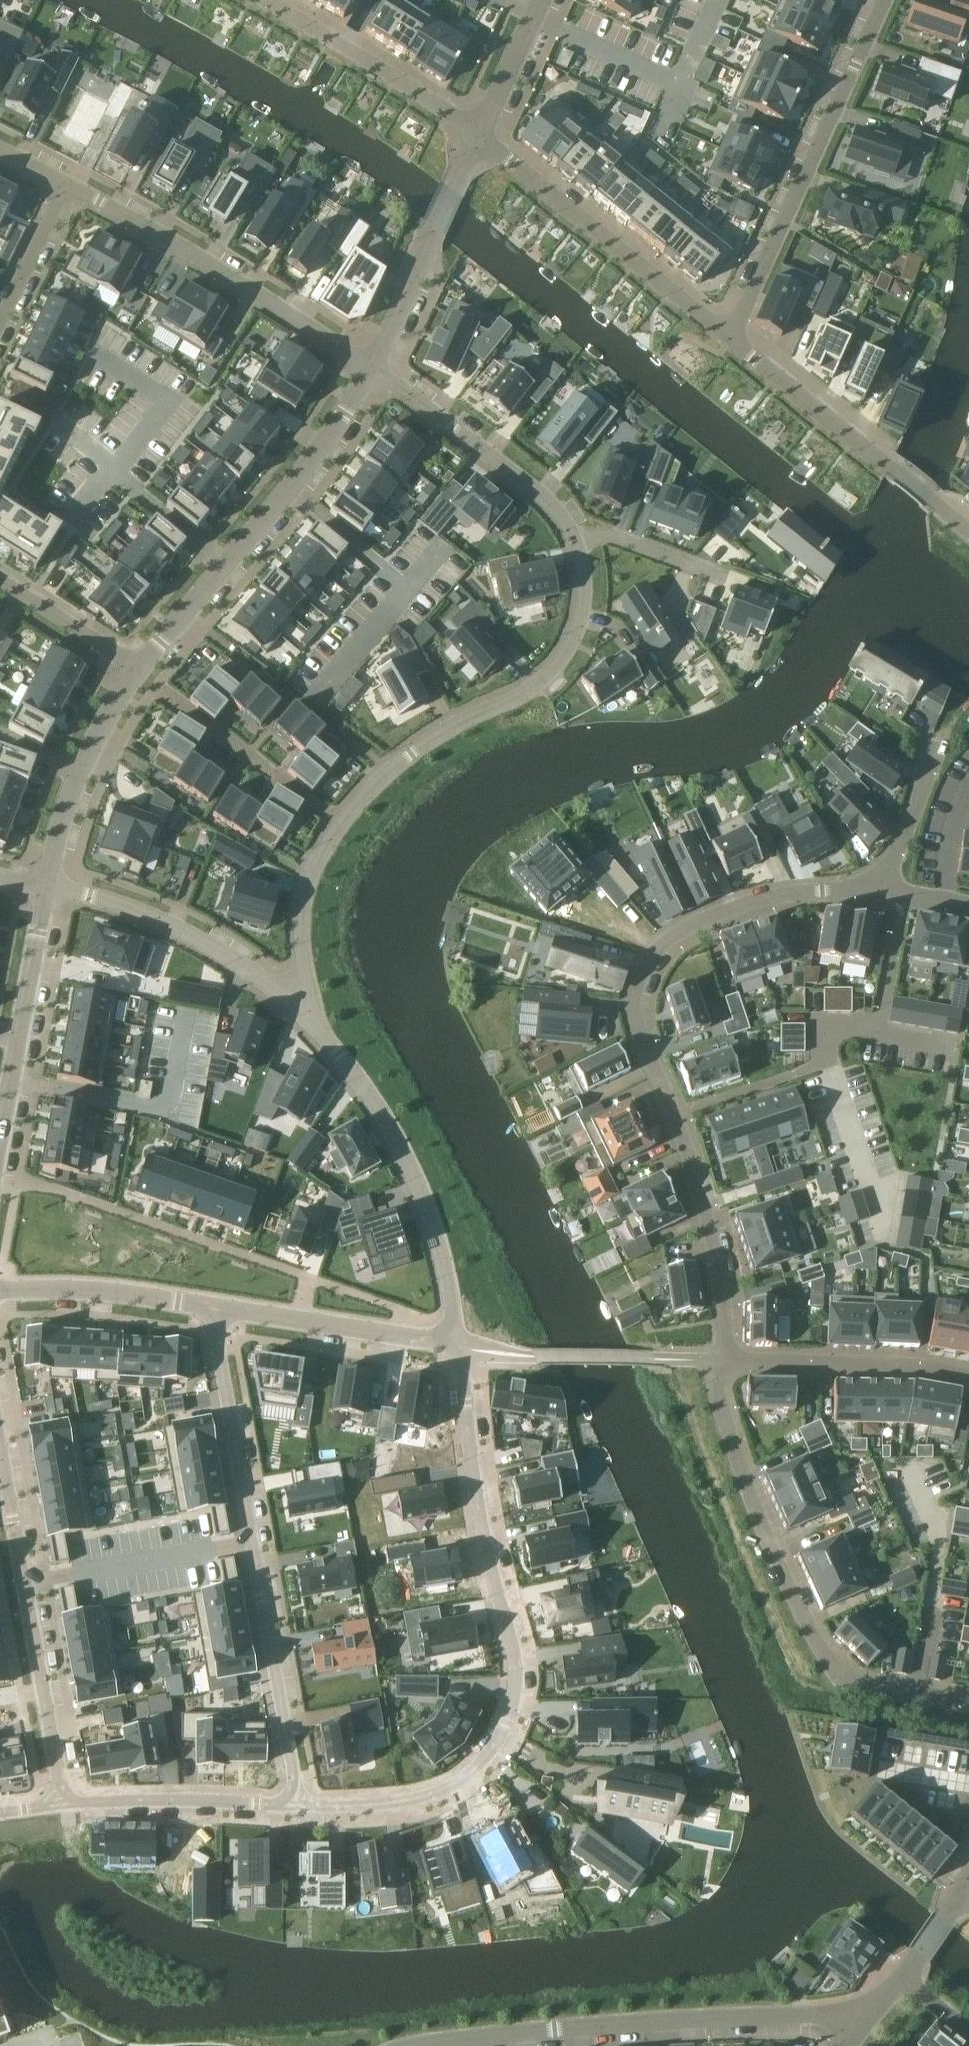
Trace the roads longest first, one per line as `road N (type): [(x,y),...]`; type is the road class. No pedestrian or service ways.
road 1 (residential): [(317,1031),(302,940),(319,859),(361,797),(411,751),(555,669),(586,594),(580,541),(540,490),(373,364)]
road 2 (residential): [(727,1360),(707,1221),(674,1113),(641,1043),(637,978),(668,938),(742,904),(881,890)]
road 3 (residential): [(299,1807),(430,1798),(466,1779),(510,1720),(516,1652),(489,1556),(464,1350)]
road 4 (residential): [(299,1807),(211,1307)]
road 5 (residential): [(727,1360),(717,1391),(743,1478),(835,1673),(968,1704)]
road 6 (residential): [(864,2016),(683,2019),(422,2045)]
road 7 (residential): [(373,364),(271,512),(139,667)]
road 8 (residential): [(0,1435),(64,1806)]
road 9 (residential): [(884,0),(727,338)]
road 10 (residential): [(373,364),(62,182)]
road 11 (residential): [(464,1350),(423,1194),(379,1109),(317,1031)]
road 12 (residential): [(727,338),(481,132)]
road 13 (residential): [(317,1031),(217,948),(153,915),(45,884)]
road 14 (residential): [(940,507),(727,338)]
road 15 (residential): [(45,884),(0,1144)]
road 16 (residential): [(211,1307),(464,1350)]
road 17 (residential): [(481,132),(373,364)]
road 18 (residential): [(481,132),(264,0)]
road 19 (residential): [(968,1375),(913,1365),(727,1360)]
road 20 (residential): [(139,667),(78,773),(45,884)]
road 21 (residential): [(64,1806),(299,1807)]
road 22 (residential): [(0,1291),(113,1293),(211,1307)]
road 23 (residential): [(0,583),(139,667)]
road 24 (residential): [(938,743),(881,890)]
road 25 (residential): [(62,182),(0,317)]
road 26 (residential): [(542,0),(481,132)]

